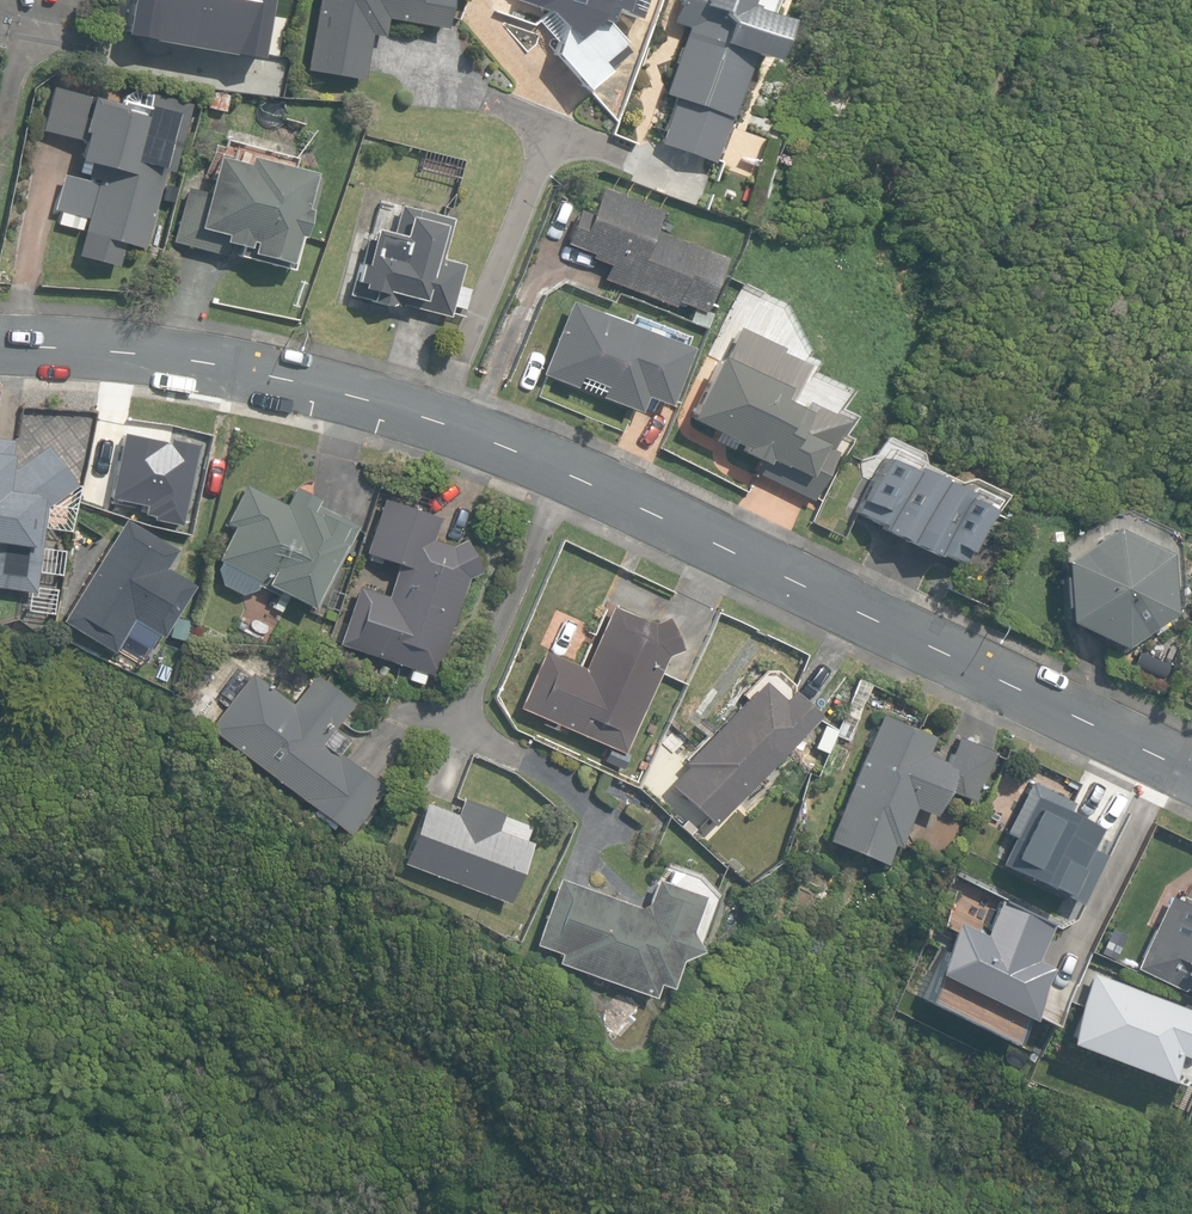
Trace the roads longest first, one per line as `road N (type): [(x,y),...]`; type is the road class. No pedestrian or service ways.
road 1 (residential): [(0,341),(231,367),(442,424),(768,569),(1191,772)]

